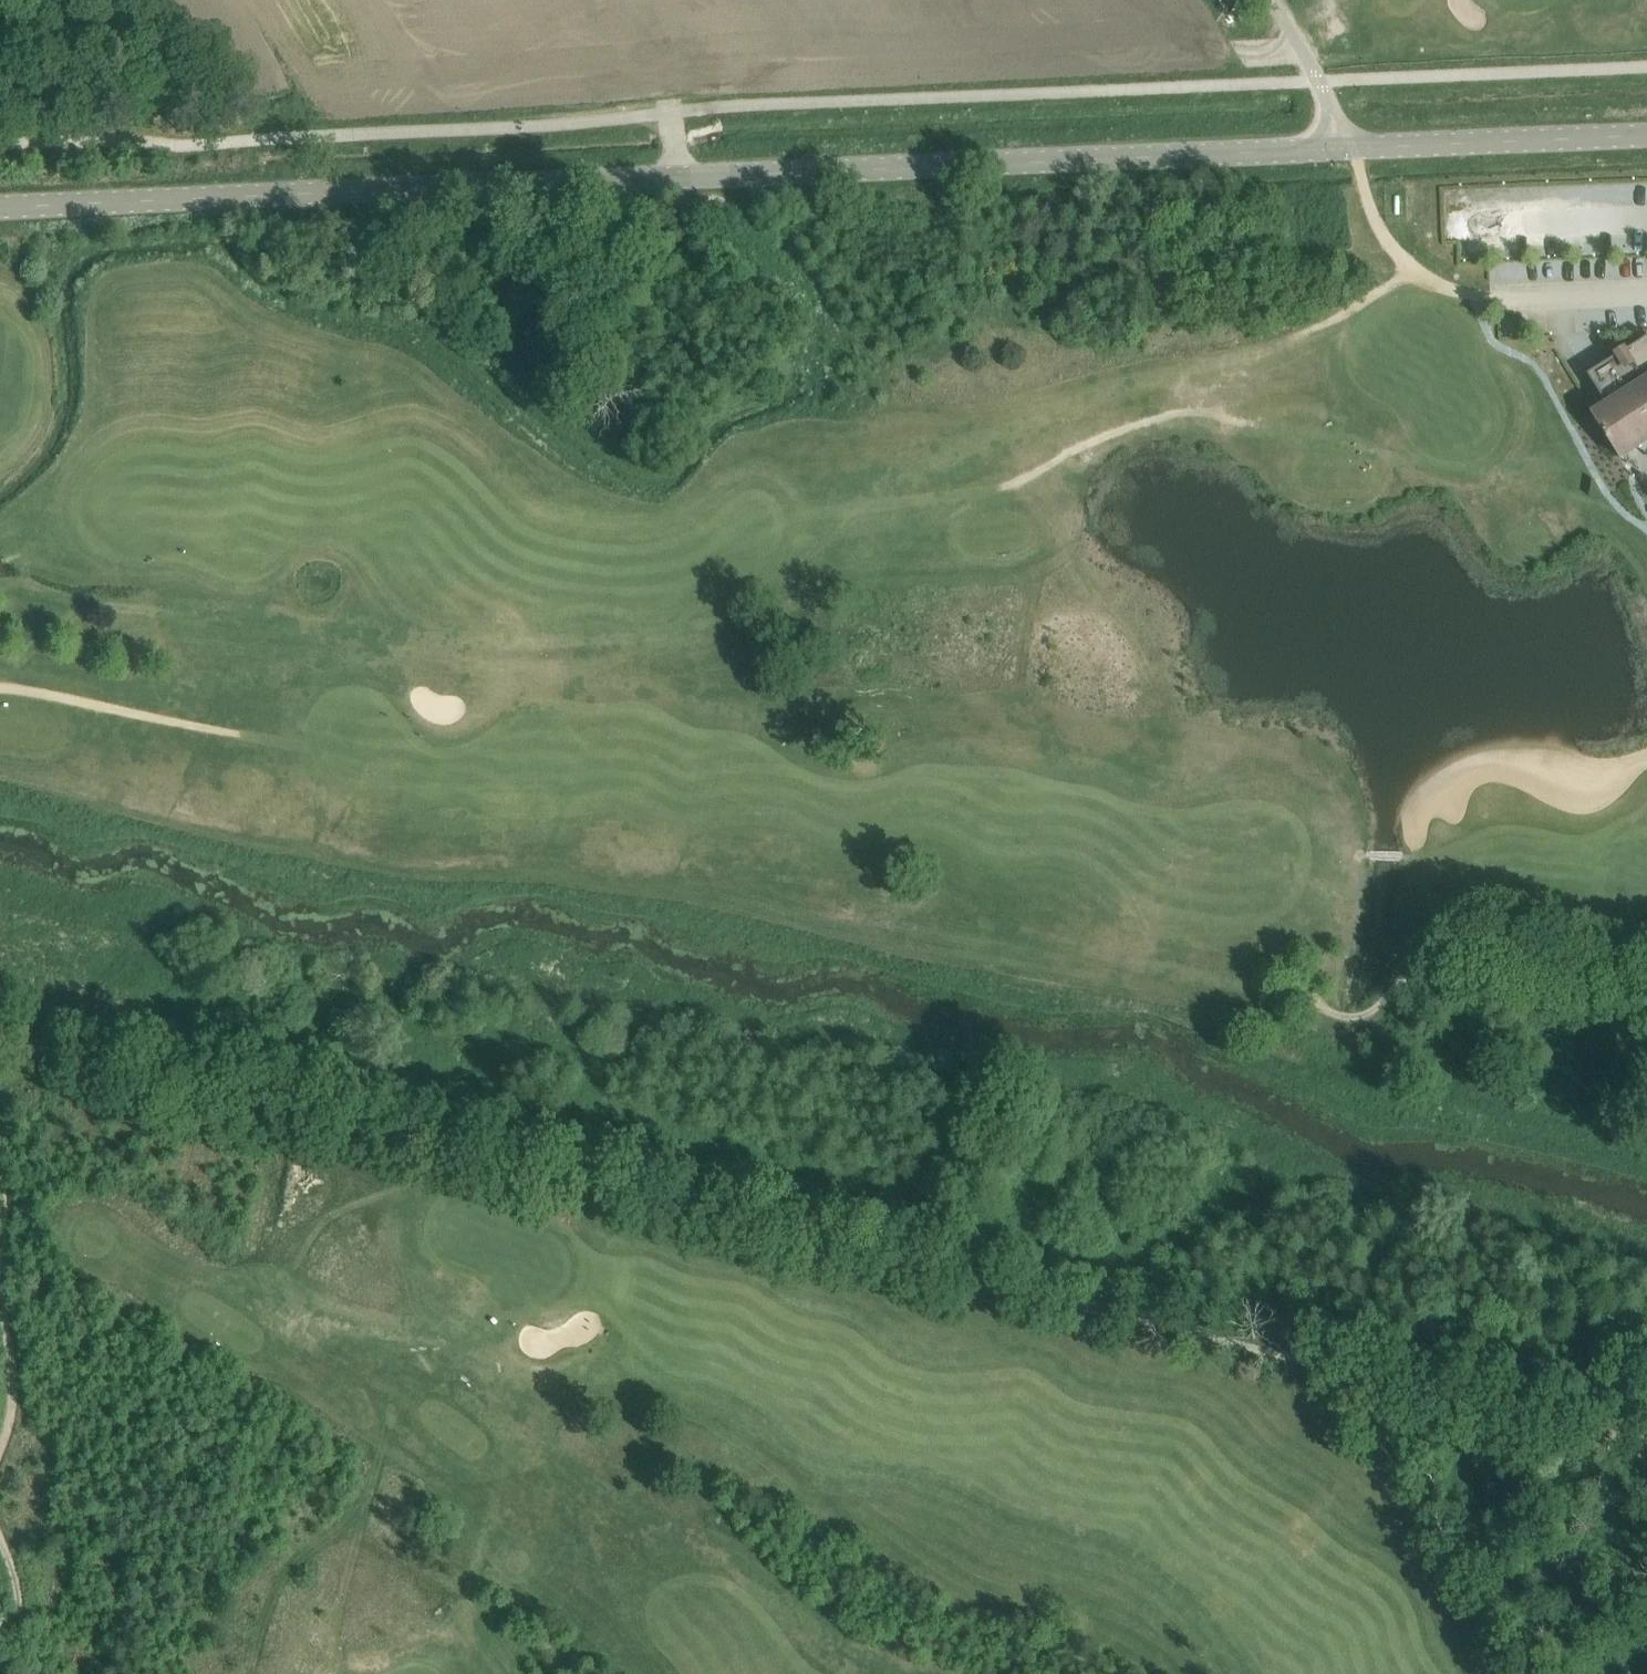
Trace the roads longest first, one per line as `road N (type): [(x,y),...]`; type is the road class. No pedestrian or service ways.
road 1 (track): [(1646,1445),(0,1039)]
road 2 (tertiary): [(0,196),(1336,144)]
road 3 (tertiary): [(1336,144),(1646,130)]
road 4 (track): [(1357,143),(1377,221),(1412,271),(1454,290),(1509,295)]
road 5 (track): [(1646,977),(1439,946)]
road 6 (track): [(0,1291),(13,1398),(0,1456)]
road 7 (unclassified): [(1336,144),(1325,82),(1272,0)]
road 8 (track): [(0,1531),(19,1609),(0,1654)]

